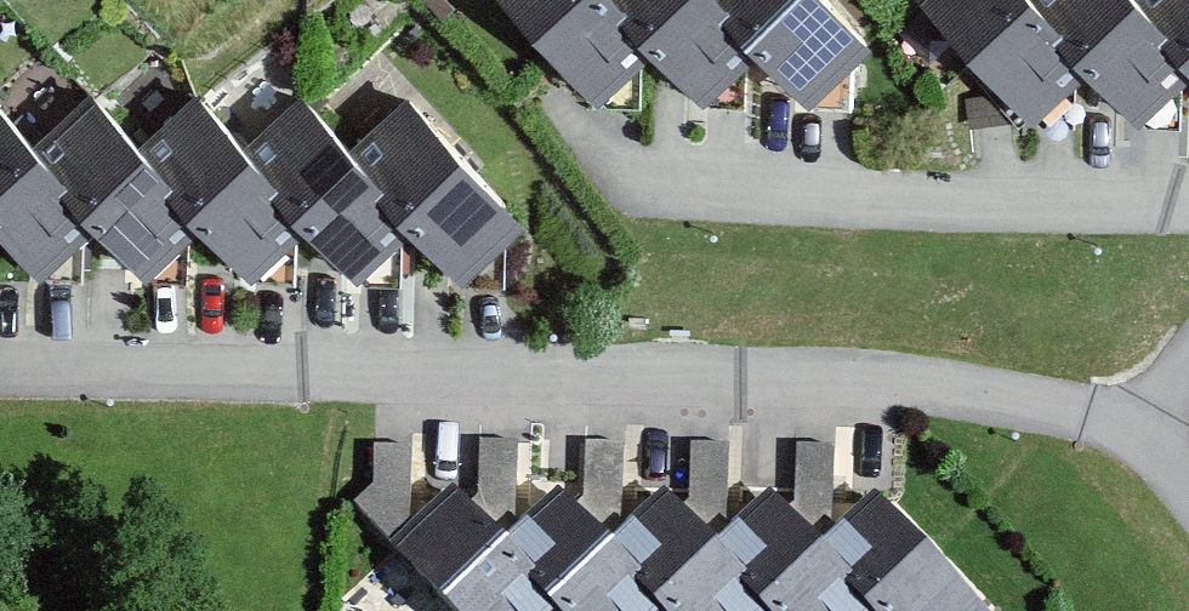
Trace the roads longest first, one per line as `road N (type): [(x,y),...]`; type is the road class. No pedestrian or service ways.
road 1 (residential): [(1147,442),(1116,418),(1060,403),(0,362)]
road 2 (residential): [(1188,203),(666,175)]

